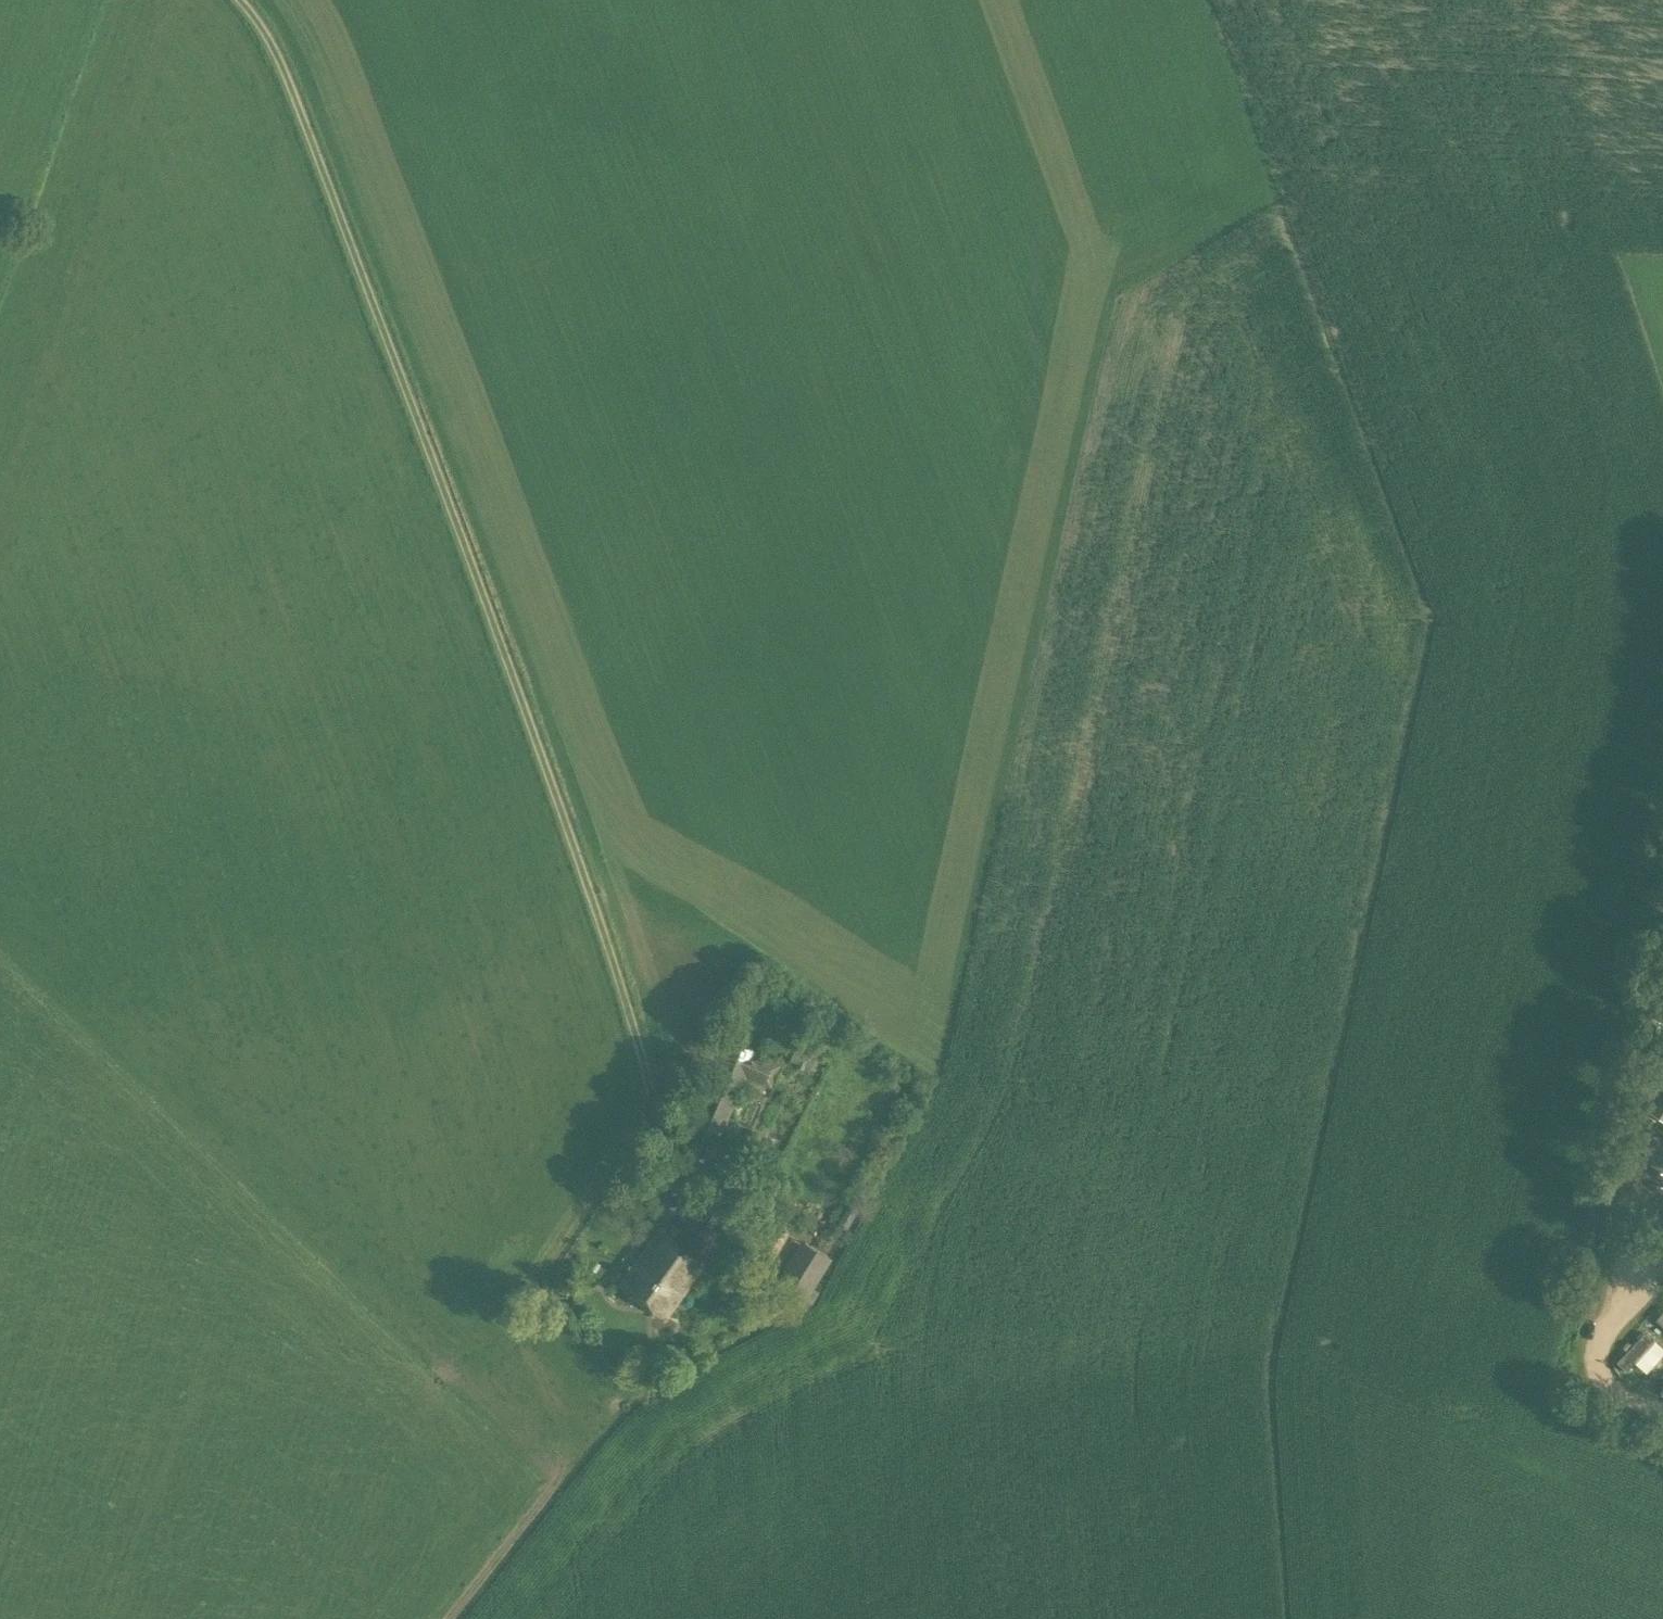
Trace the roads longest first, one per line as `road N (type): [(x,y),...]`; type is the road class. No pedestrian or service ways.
road 1 (unclassified): [(654,1094),(433,483),(244,0)]

